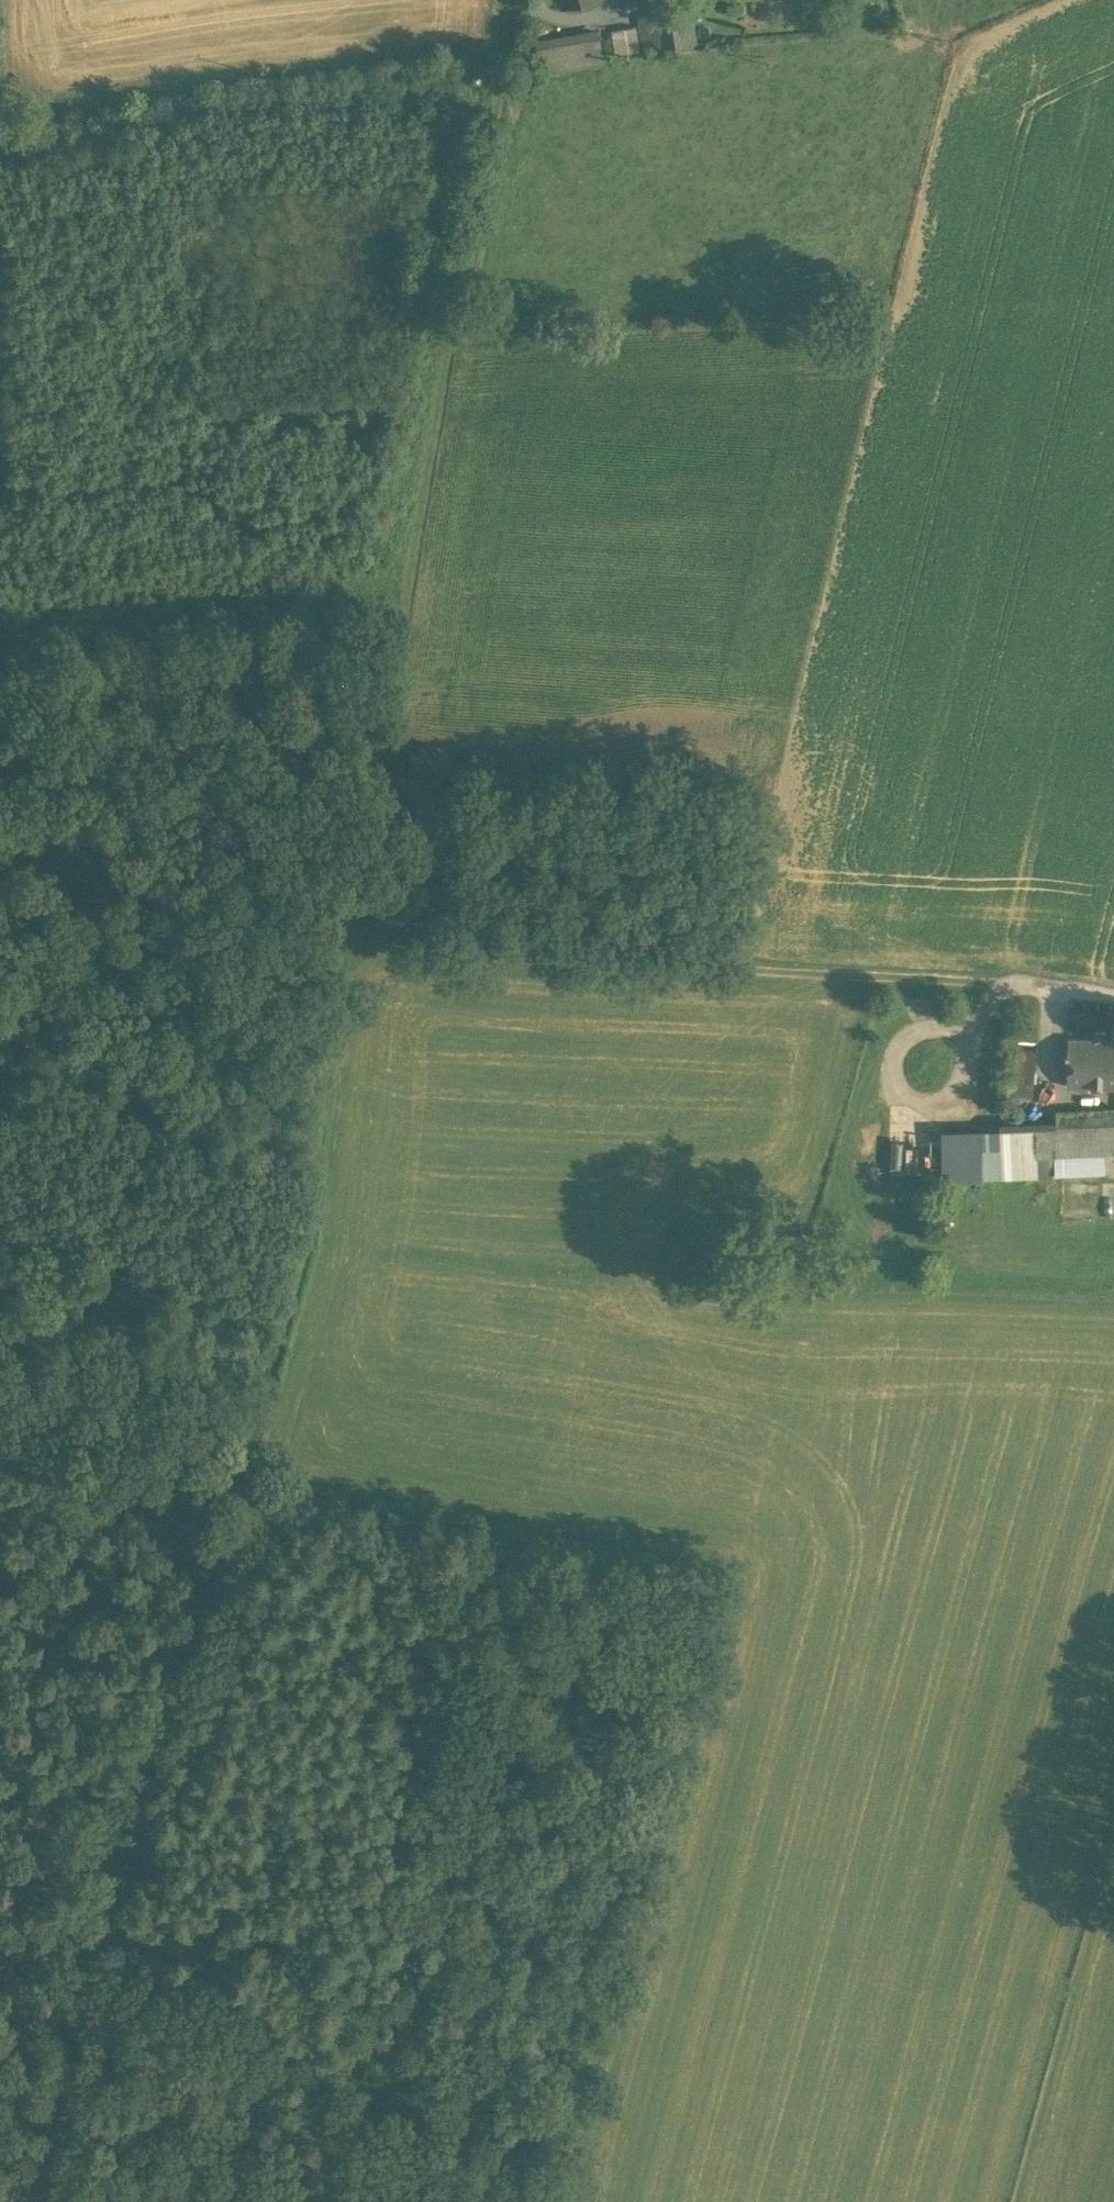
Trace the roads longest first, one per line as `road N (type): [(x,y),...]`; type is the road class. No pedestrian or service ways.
road 1 (track): [(1003,982),(345,930),(293,940),(245,912),(0,846)]
road 2 (track): [(518,0),(345,930)]
road 3 (track): [(974,1018),(968,1093),(940,1111),(912,1099),(896,1083),(893,1065),(914,1031),(948,1024)]

